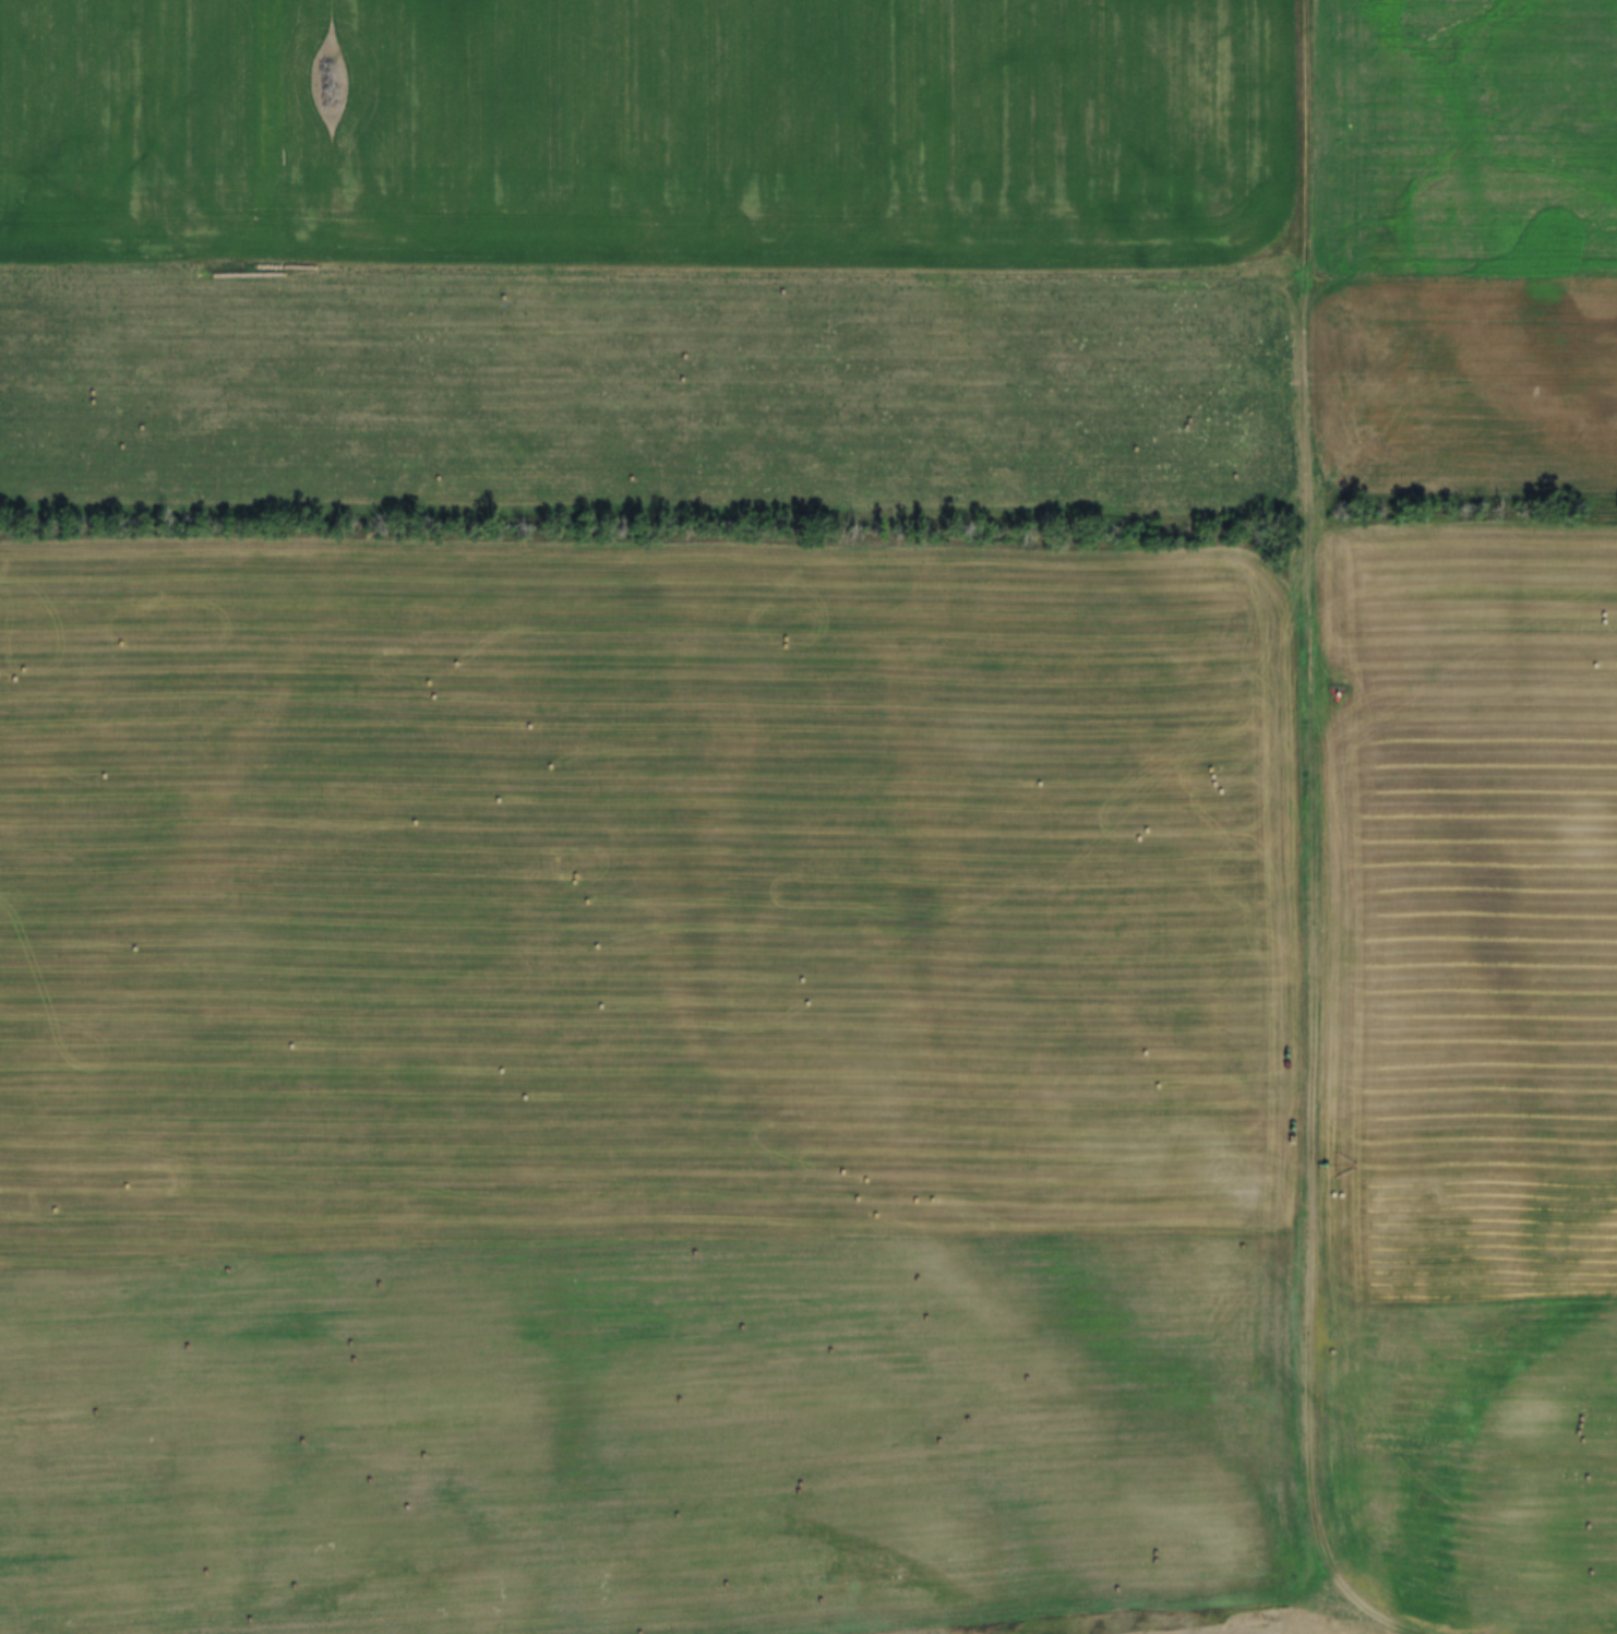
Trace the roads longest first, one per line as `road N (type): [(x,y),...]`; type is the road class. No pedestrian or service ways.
road 1 (track): [(1455,1633),(1398,1619),(1351,1588),(1319,1544),(1310,1426),(1317,851),(1309,0)]

